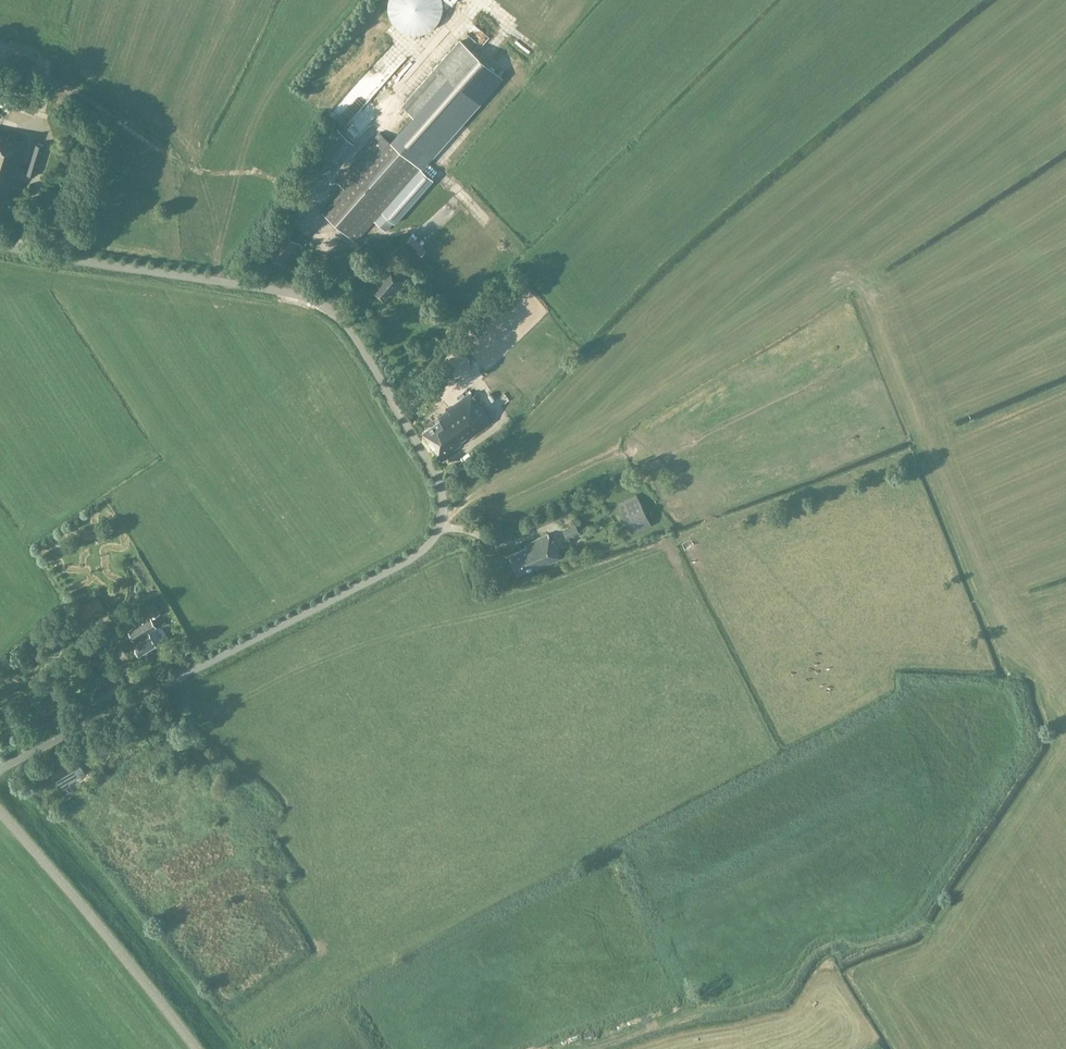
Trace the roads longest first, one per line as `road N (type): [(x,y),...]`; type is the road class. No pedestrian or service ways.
road 1 (unclassified): [(0,770),(404,563),(431,542),(443,506),(433,468),(395,405),(350,333),(318,303),(0,245)]
road 2 (track): [(1016,676),(1039,738),(1035,753),(918,924),(876,944),(816,949),(765,1002),(585,1048)]
road 3 (tertiary): [(196,1048),(0,812)]

